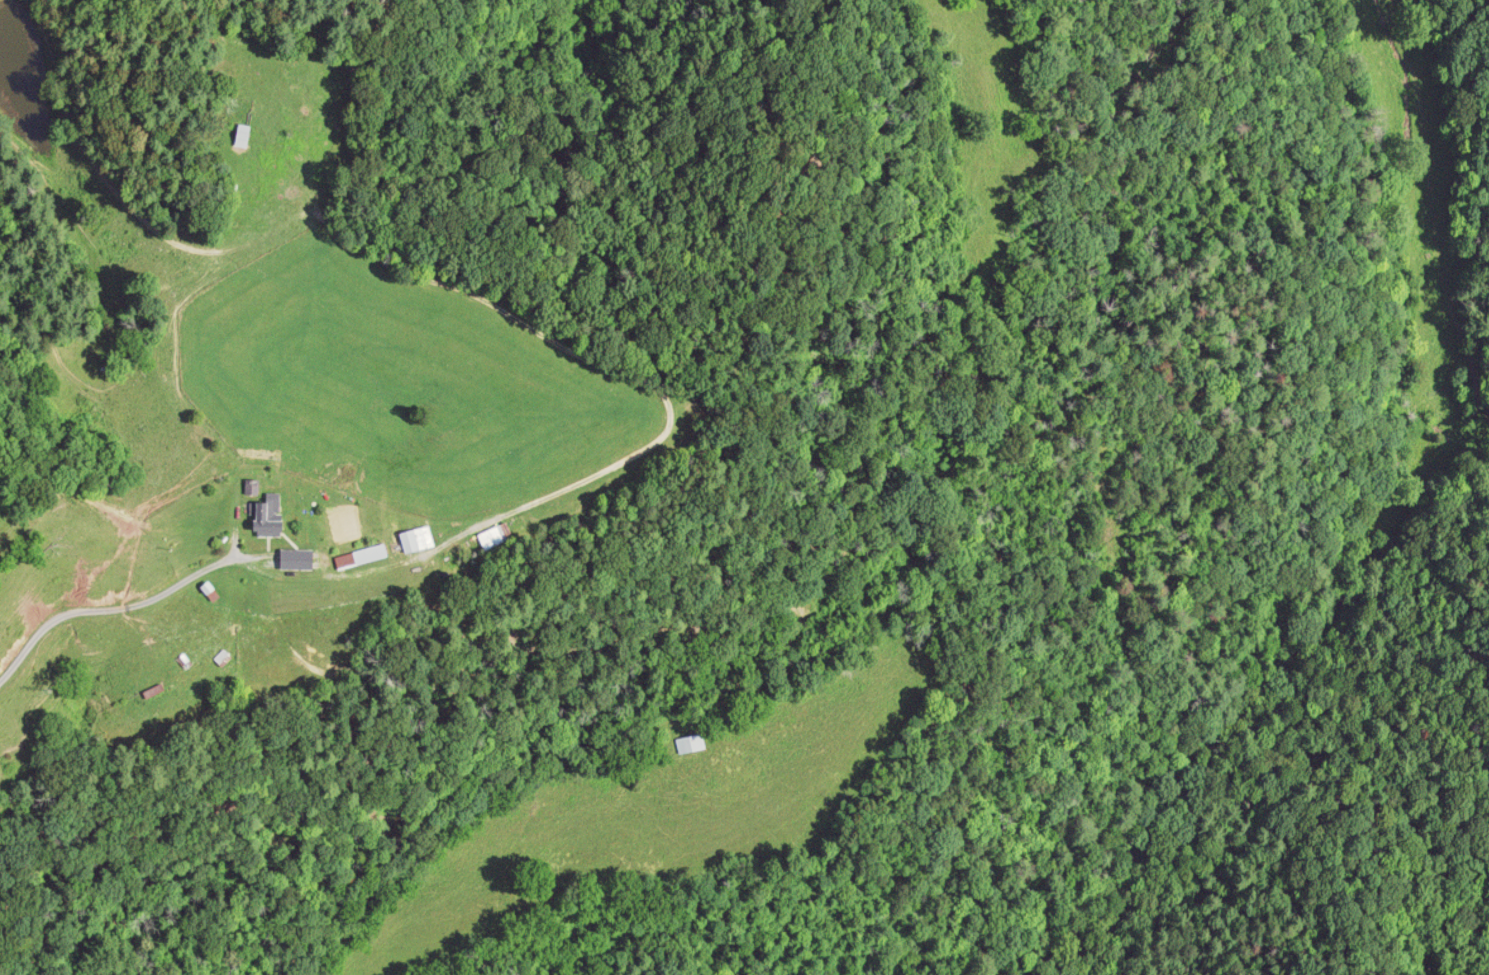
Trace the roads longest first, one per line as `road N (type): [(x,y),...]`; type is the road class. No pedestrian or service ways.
road 1 (residential): [(0,680),(54,620),(138,606),(240,556)]

